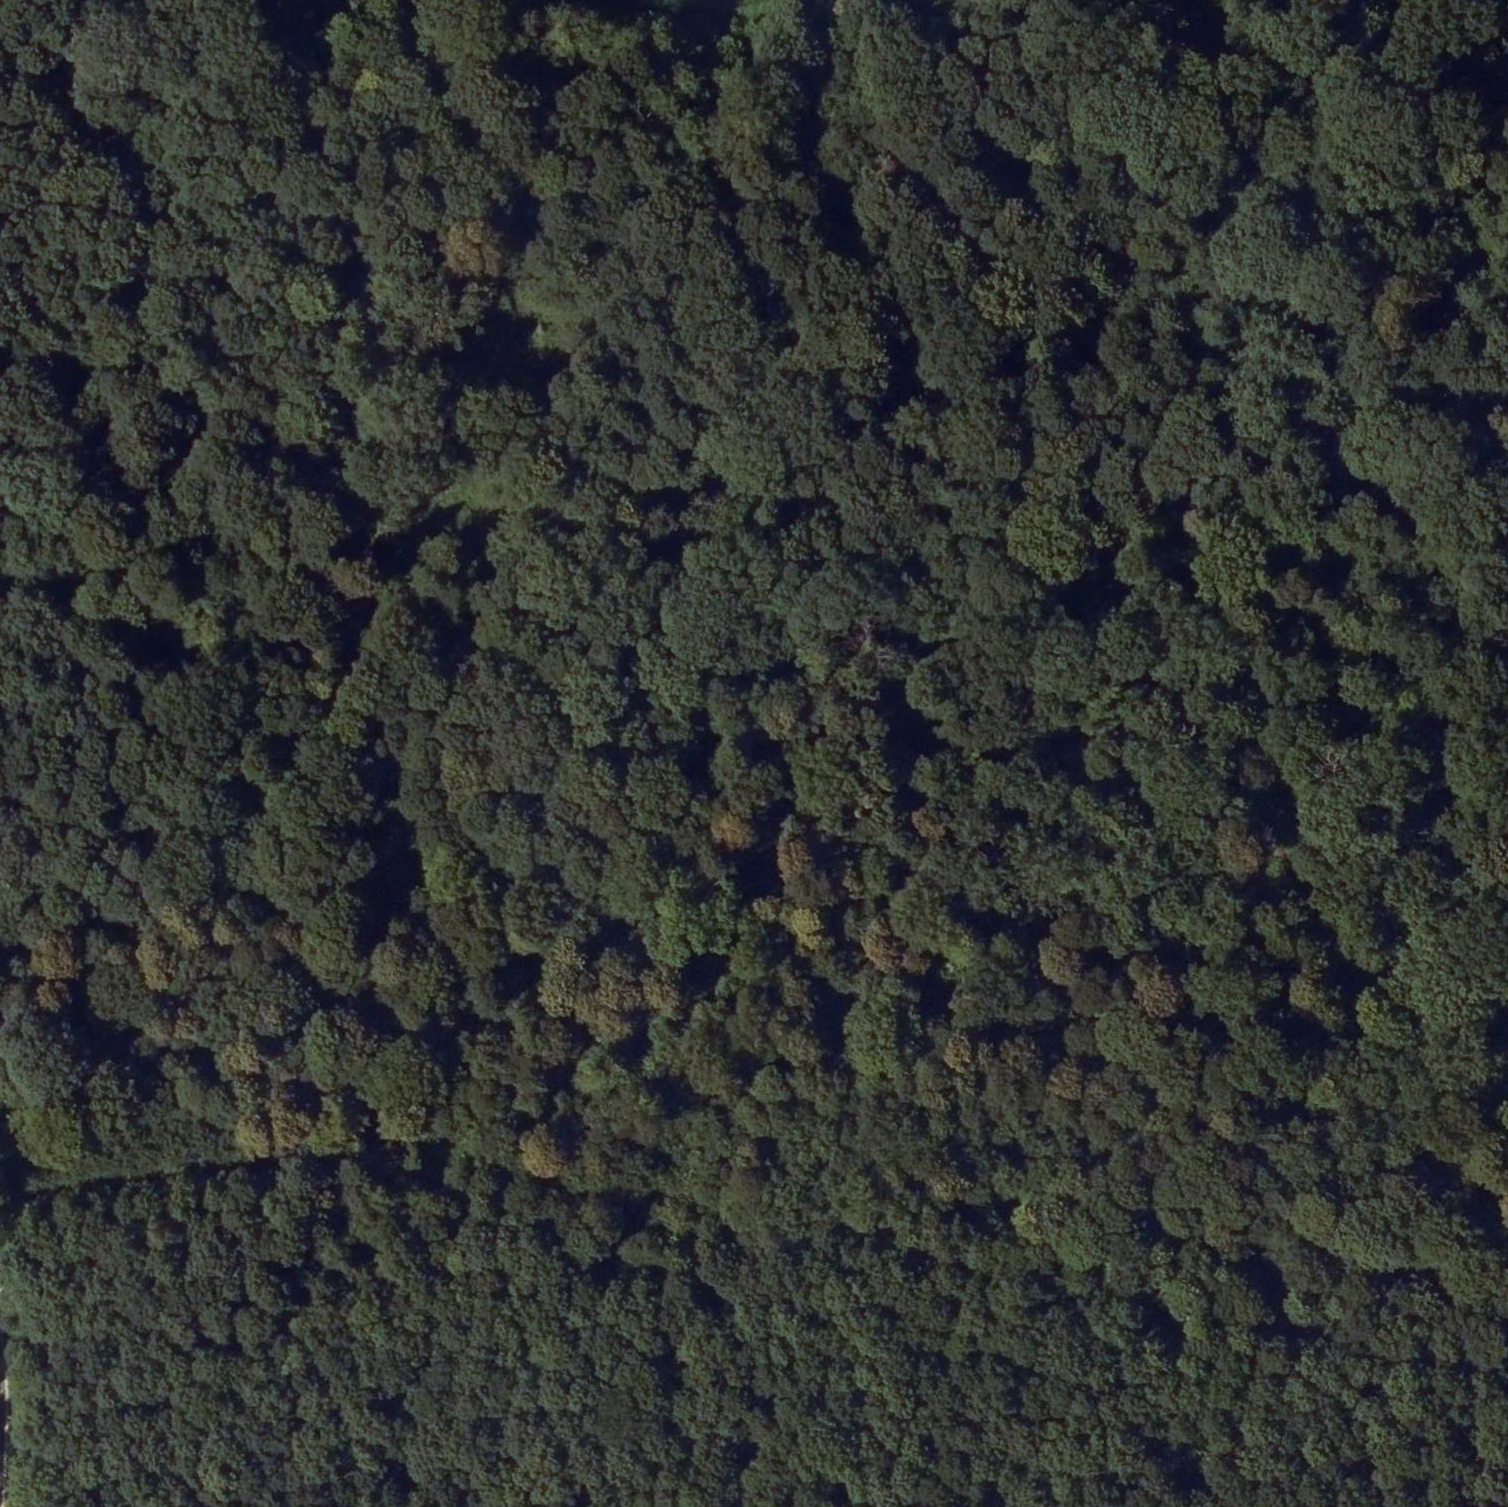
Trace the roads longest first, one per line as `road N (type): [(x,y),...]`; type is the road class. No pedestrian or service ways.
road 1 (track): [(1507,974),(376,1158)]
road 2 (track): [(376,1158),(0,1208)]

